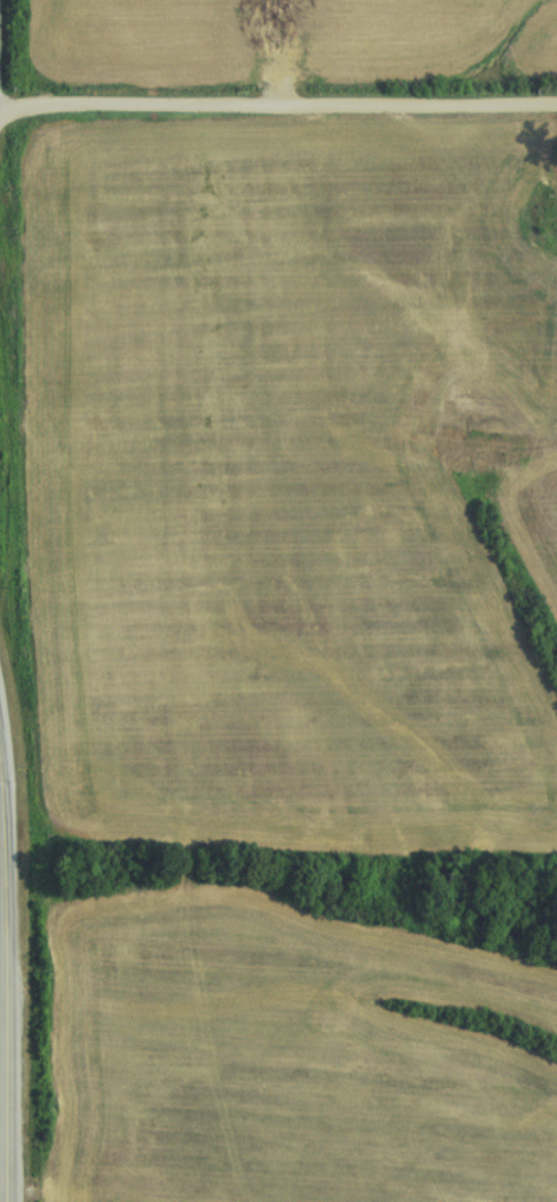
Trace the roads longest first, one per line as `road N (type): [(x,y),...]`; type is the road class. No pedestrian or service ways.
road 1 (residential): [(0,109),(556,102)]
road 2 (secondary): [(2,1201),(0,778)]

